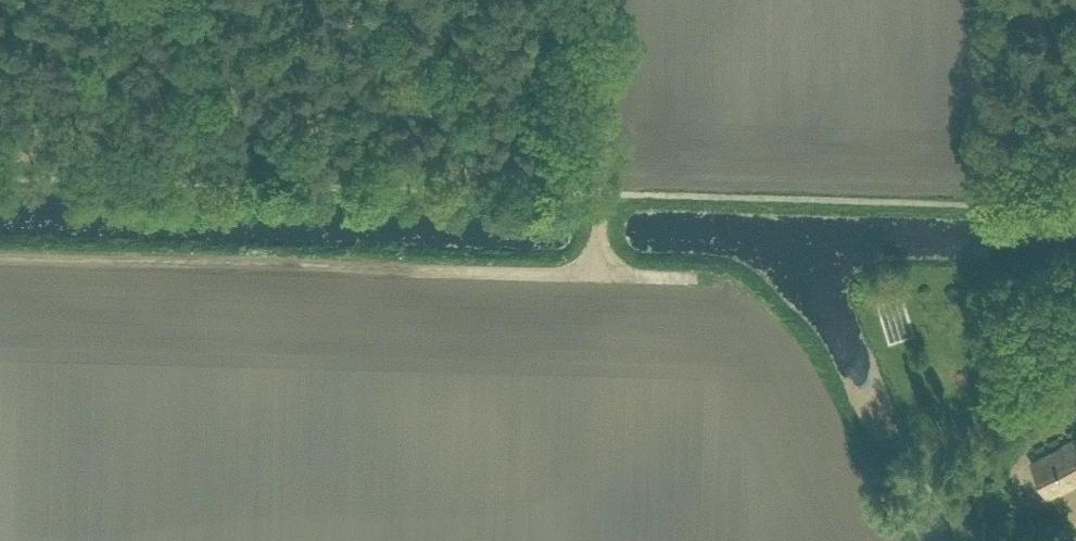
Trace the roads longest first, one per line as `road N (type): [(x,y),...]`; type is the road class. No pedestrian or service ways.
road 1 (unclassified): [(607,0),(597,273)]
road 2 (unclassified): [(411,268),(597,273)]

